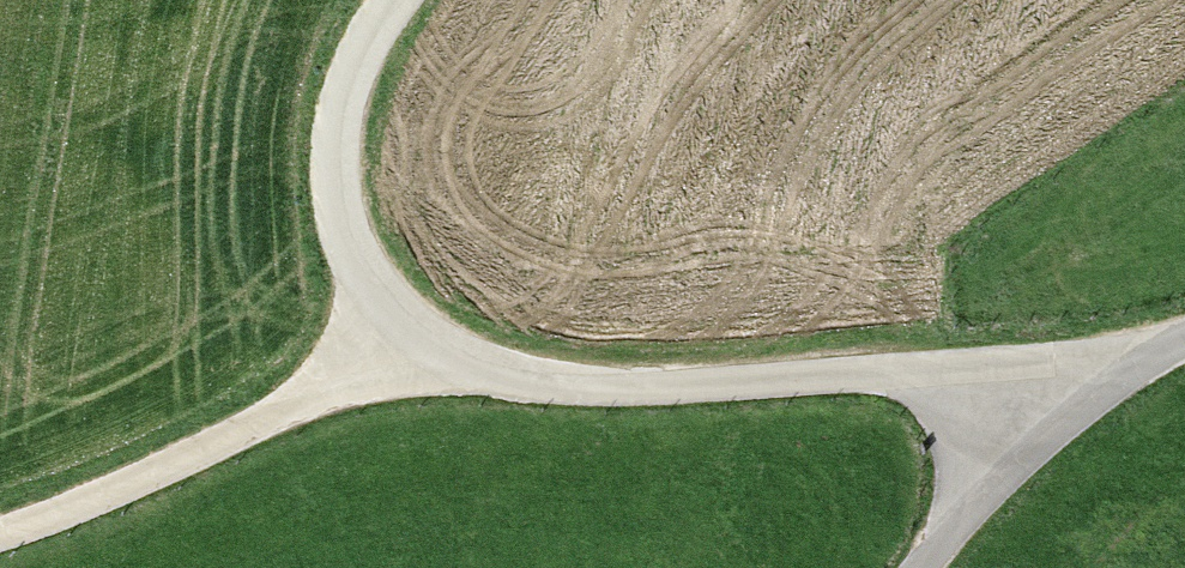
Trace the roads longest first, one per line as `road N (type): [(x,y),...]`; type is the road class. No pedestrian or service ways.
road 1 (unclassified): [(394,0),(353,48),(332,173),(392,358),(580,392),(948,382),(1066,417)]
road 2 (track): [(0,542),(320,401),(392,358)]
road 3 (unclassified): [(921,567),(1066,417)]
road 4 (unclassified): [(1066,417),(1184,342)]

